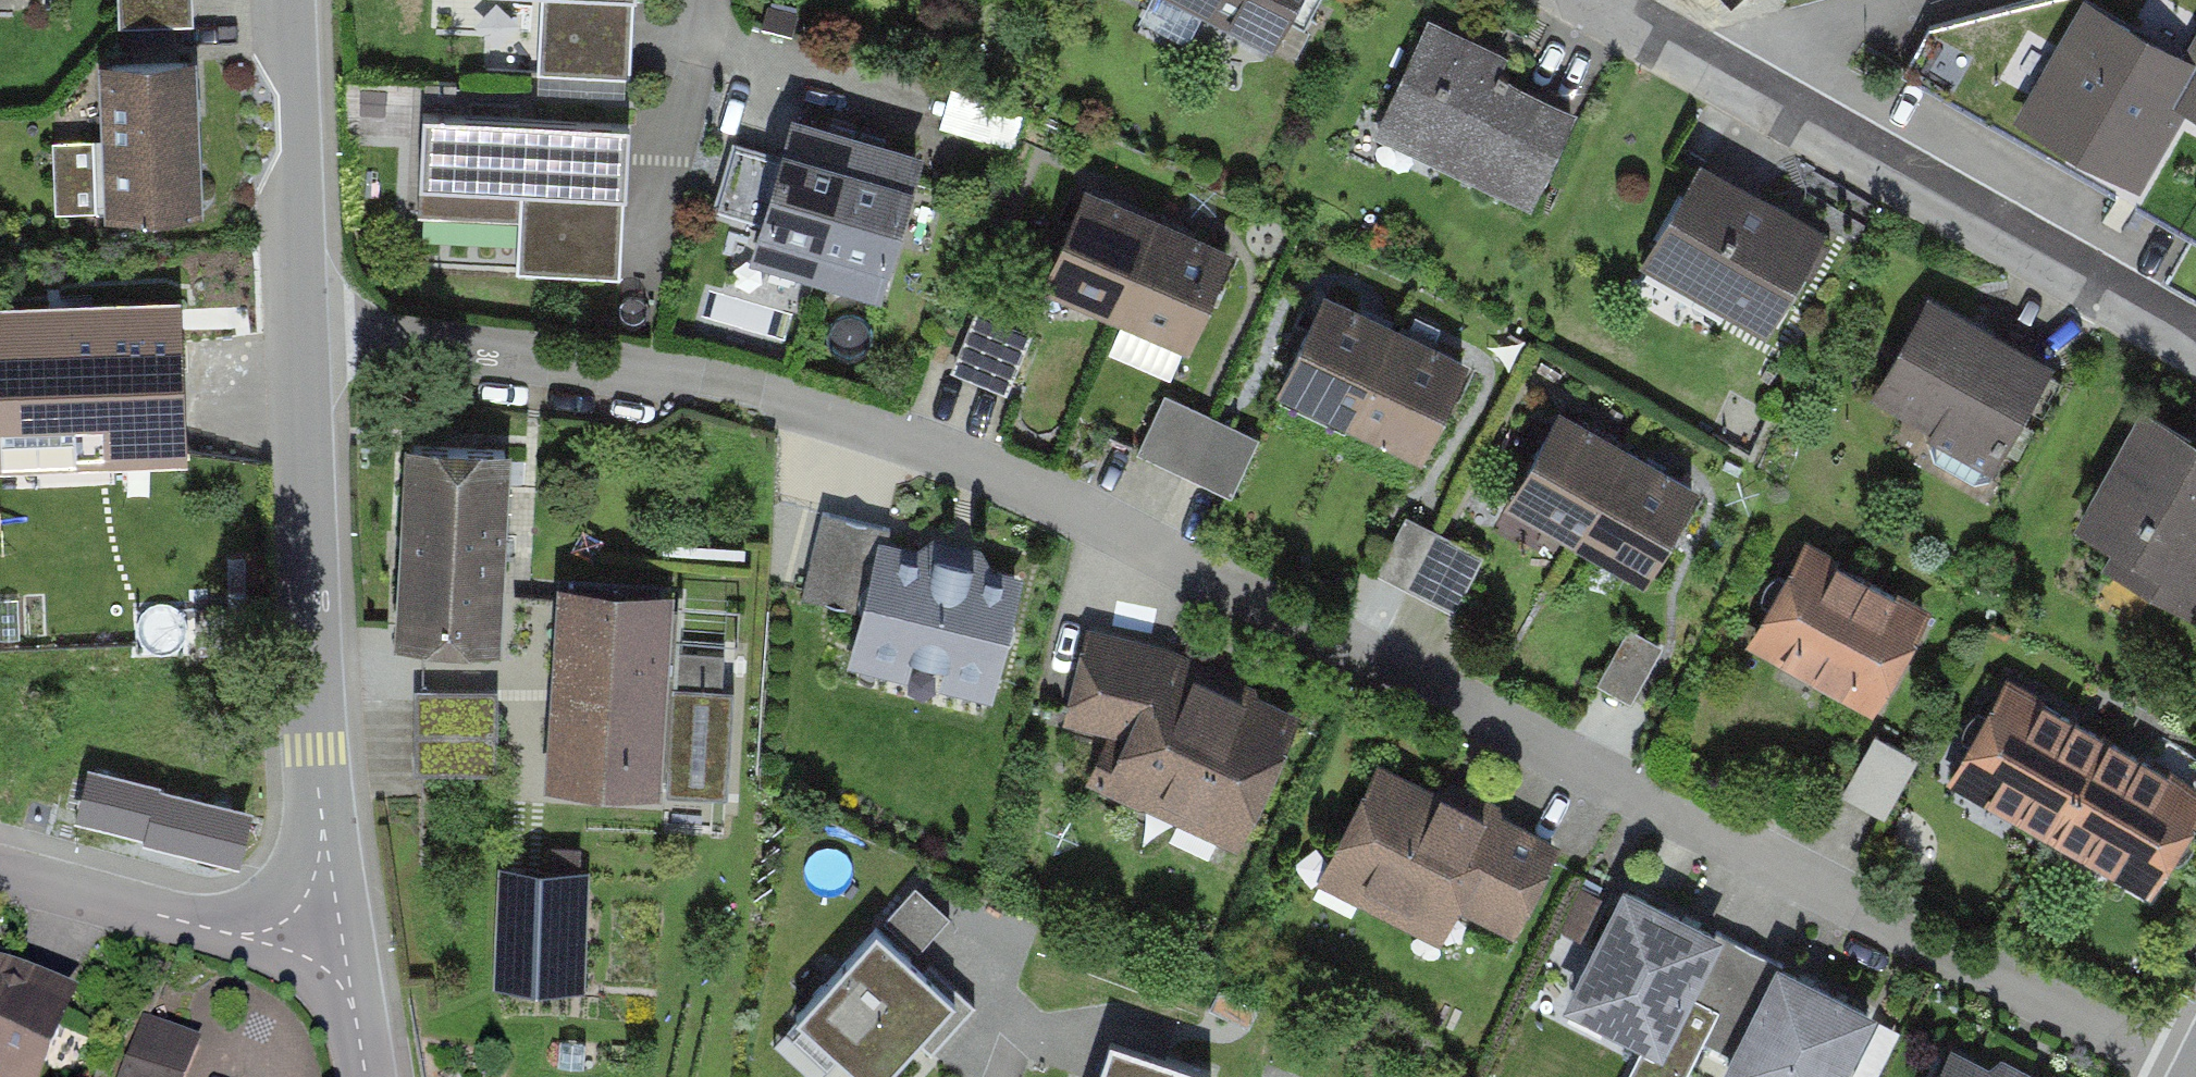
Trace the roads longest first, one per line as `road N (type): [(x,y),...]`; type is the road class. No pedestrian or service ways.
road 1 (residential): [(296,343),(403,345),(736,390),(881,432),(1075,504),(2174,1075)]
road 2 (residential): [(1604,0),(2195,340)]
road 3 (tertiary): [(296,343),(307,670),(343,939)]
road 4 (residential): [(0,874),(235,934),(343,939)]
road 5 (tertiary): [(284,0),(296,343)]
road 6 (tertiary): [(343,939),(366,1076)]

